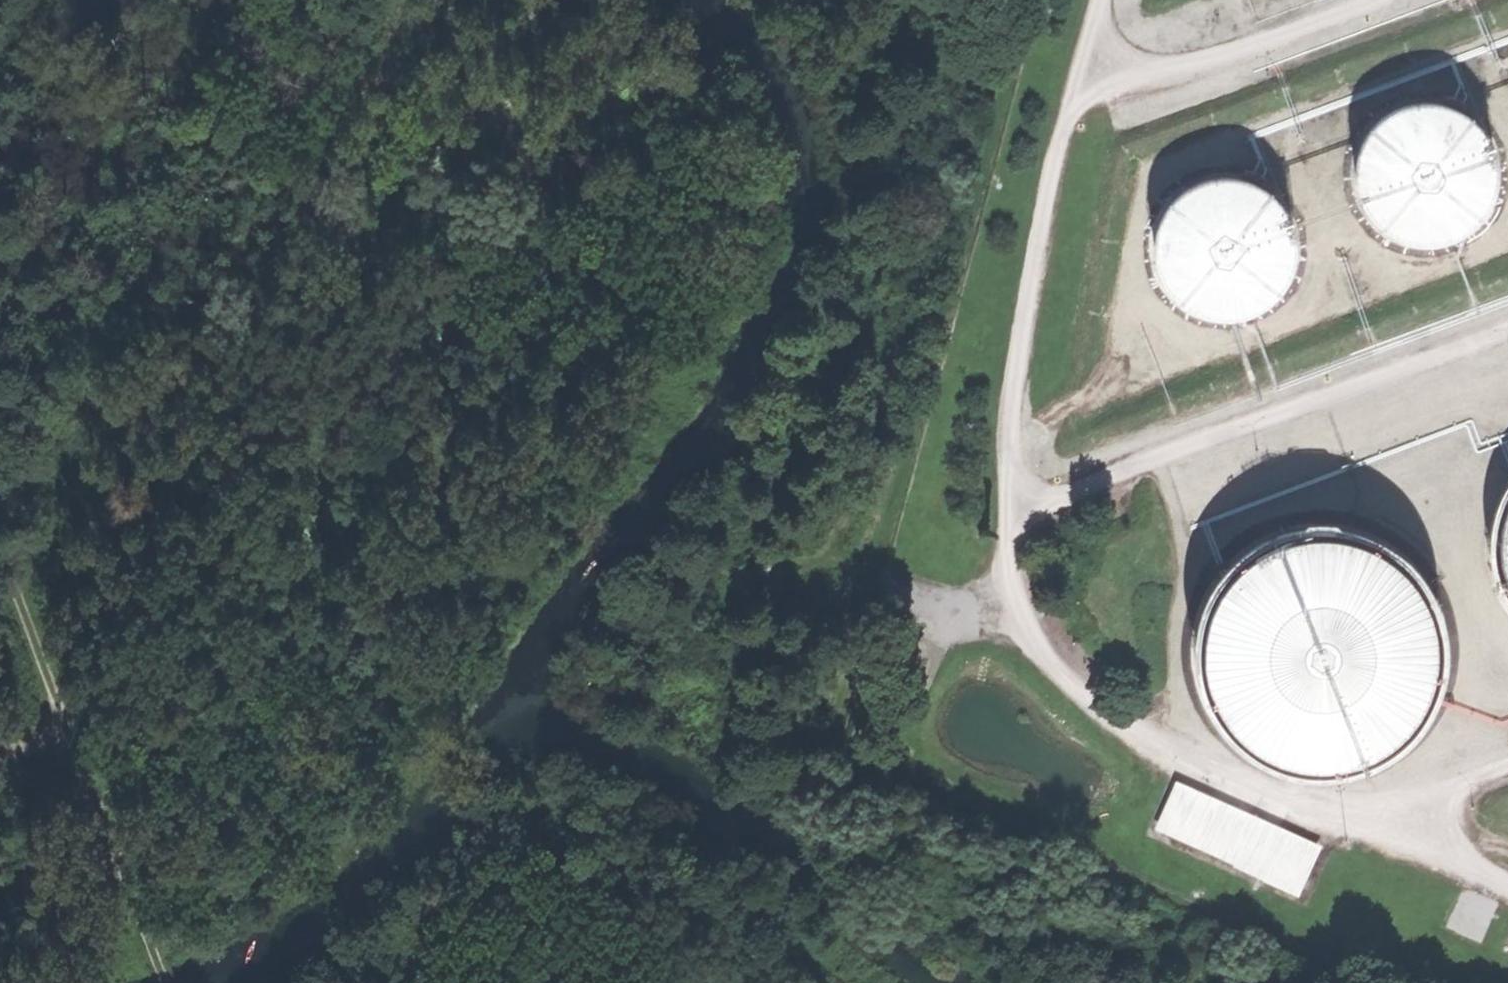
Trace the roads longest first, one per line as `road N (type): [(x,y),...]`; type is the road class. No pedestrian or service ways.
road 1 (track): [(201,982),(0,462)]

